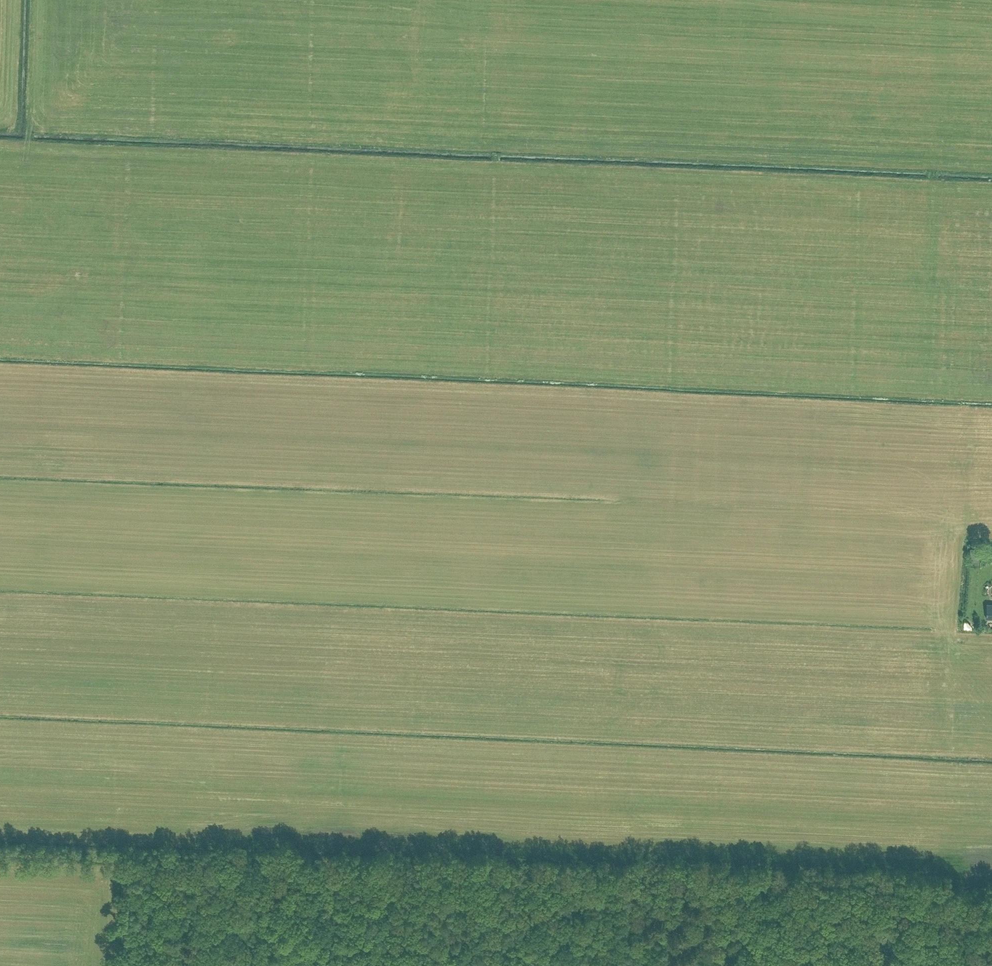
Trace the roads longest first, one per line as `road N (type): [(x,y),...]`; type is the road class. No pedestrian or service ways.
road 1 (track): [(0,852),(918,882)]

